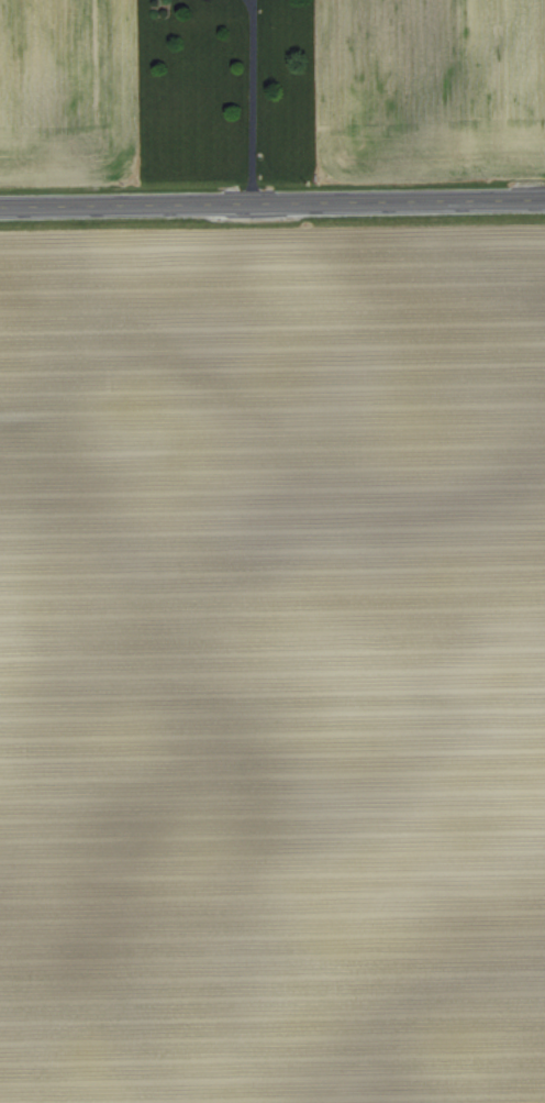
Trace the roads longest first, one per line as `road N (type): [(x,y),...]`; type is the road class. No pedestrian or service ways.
road 1 (primary): [(0,206),(544,198)]

